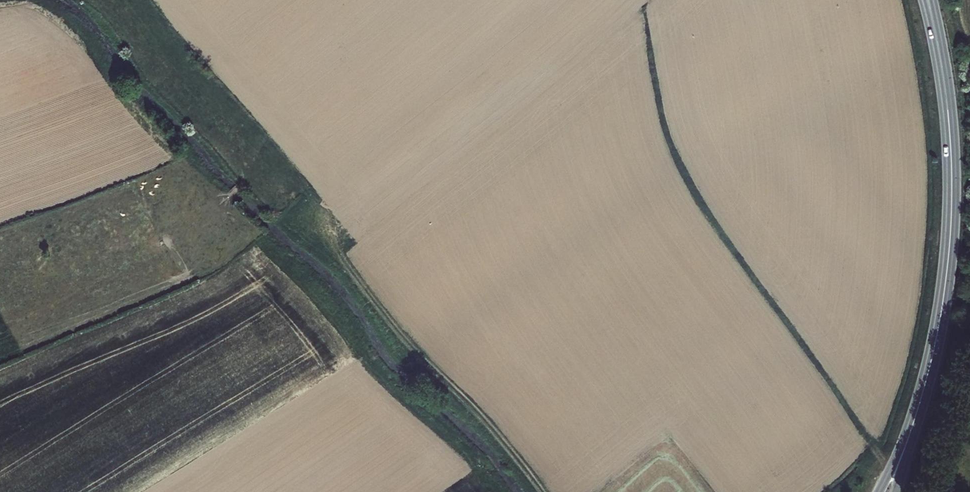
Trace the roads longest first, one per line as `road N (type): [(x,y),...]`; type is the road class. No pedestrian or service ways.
road 1 (secondary): [(933,22),(949,128),(950,241),(937,335),(904,448)]

